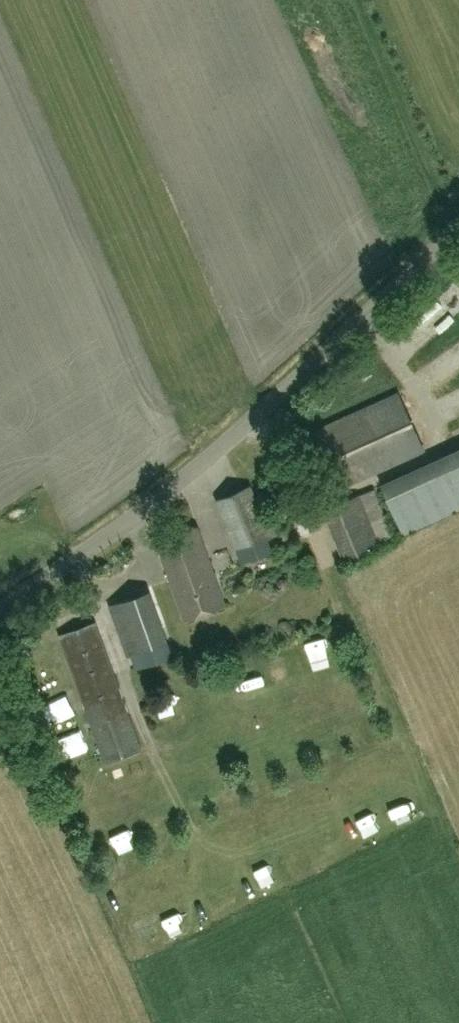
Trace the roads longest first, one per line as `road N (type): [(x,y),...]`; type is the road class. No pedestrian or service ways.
road 1 (unclassified): [(0,609),(200,465),(458,227)]

